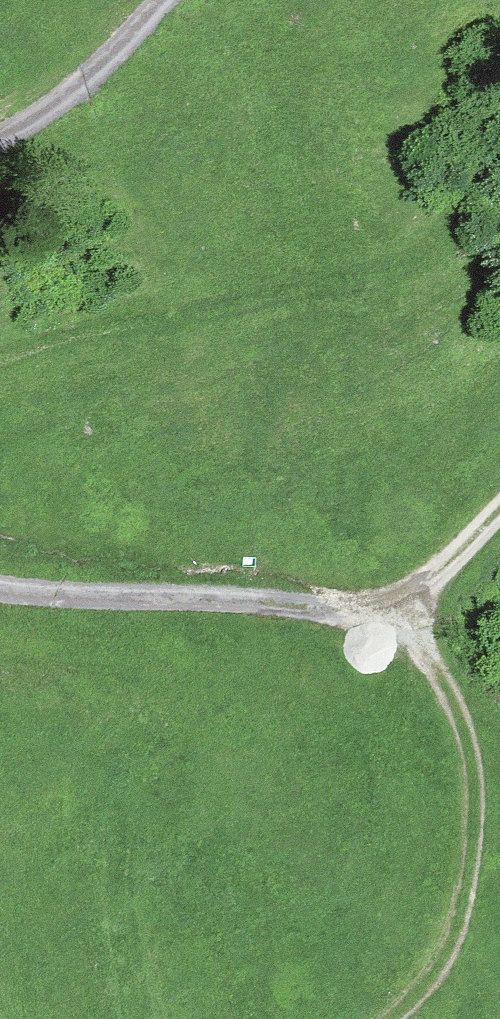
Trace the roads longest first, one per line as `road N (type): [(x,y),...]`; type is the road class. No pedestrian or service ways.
road 1 (track): [(0,595),(409,612),(499,523)]
road 2 (track): [(0,355),(219,302),(347,281),(437,238)]
road 3 (track): [(409,612),(475,802),(452,940),(388,1018)]
road 4 (track): [(161,0),(27,129),(0,139)]

